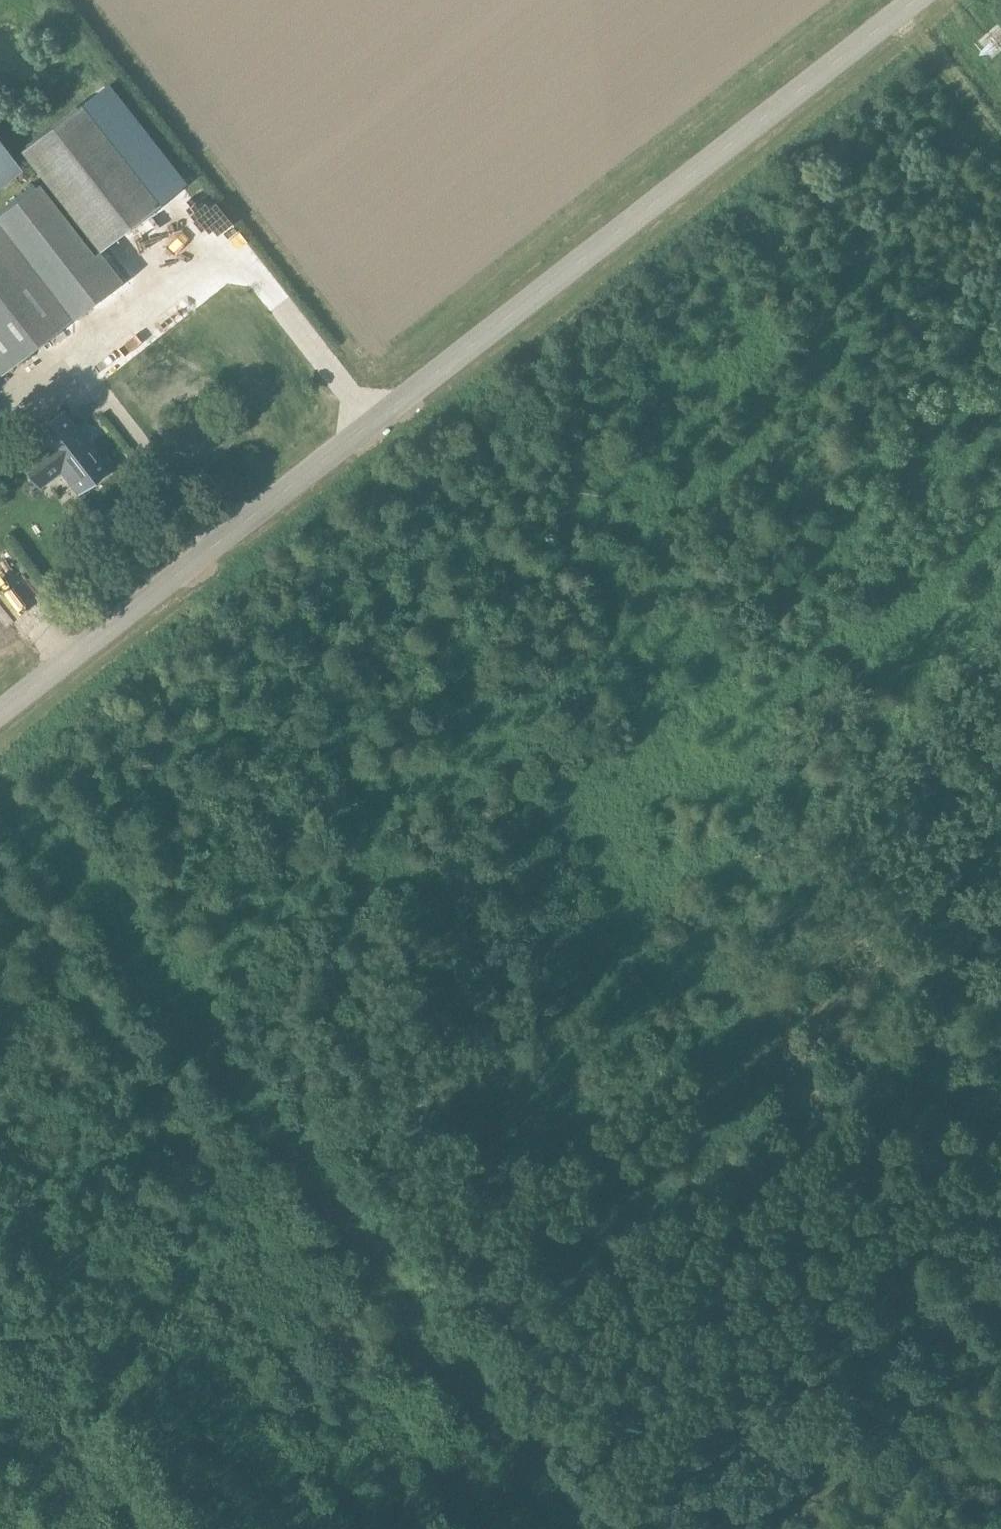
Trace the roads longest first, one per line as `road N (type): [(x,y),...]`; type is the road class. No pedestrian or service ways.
road 1 (unclassified): [(0,714),(918,0)]
road 2 (track): [(1000,1389),(923,1423),(788,1528)]
road 3 (track): [(1000,145),(898,15)]

